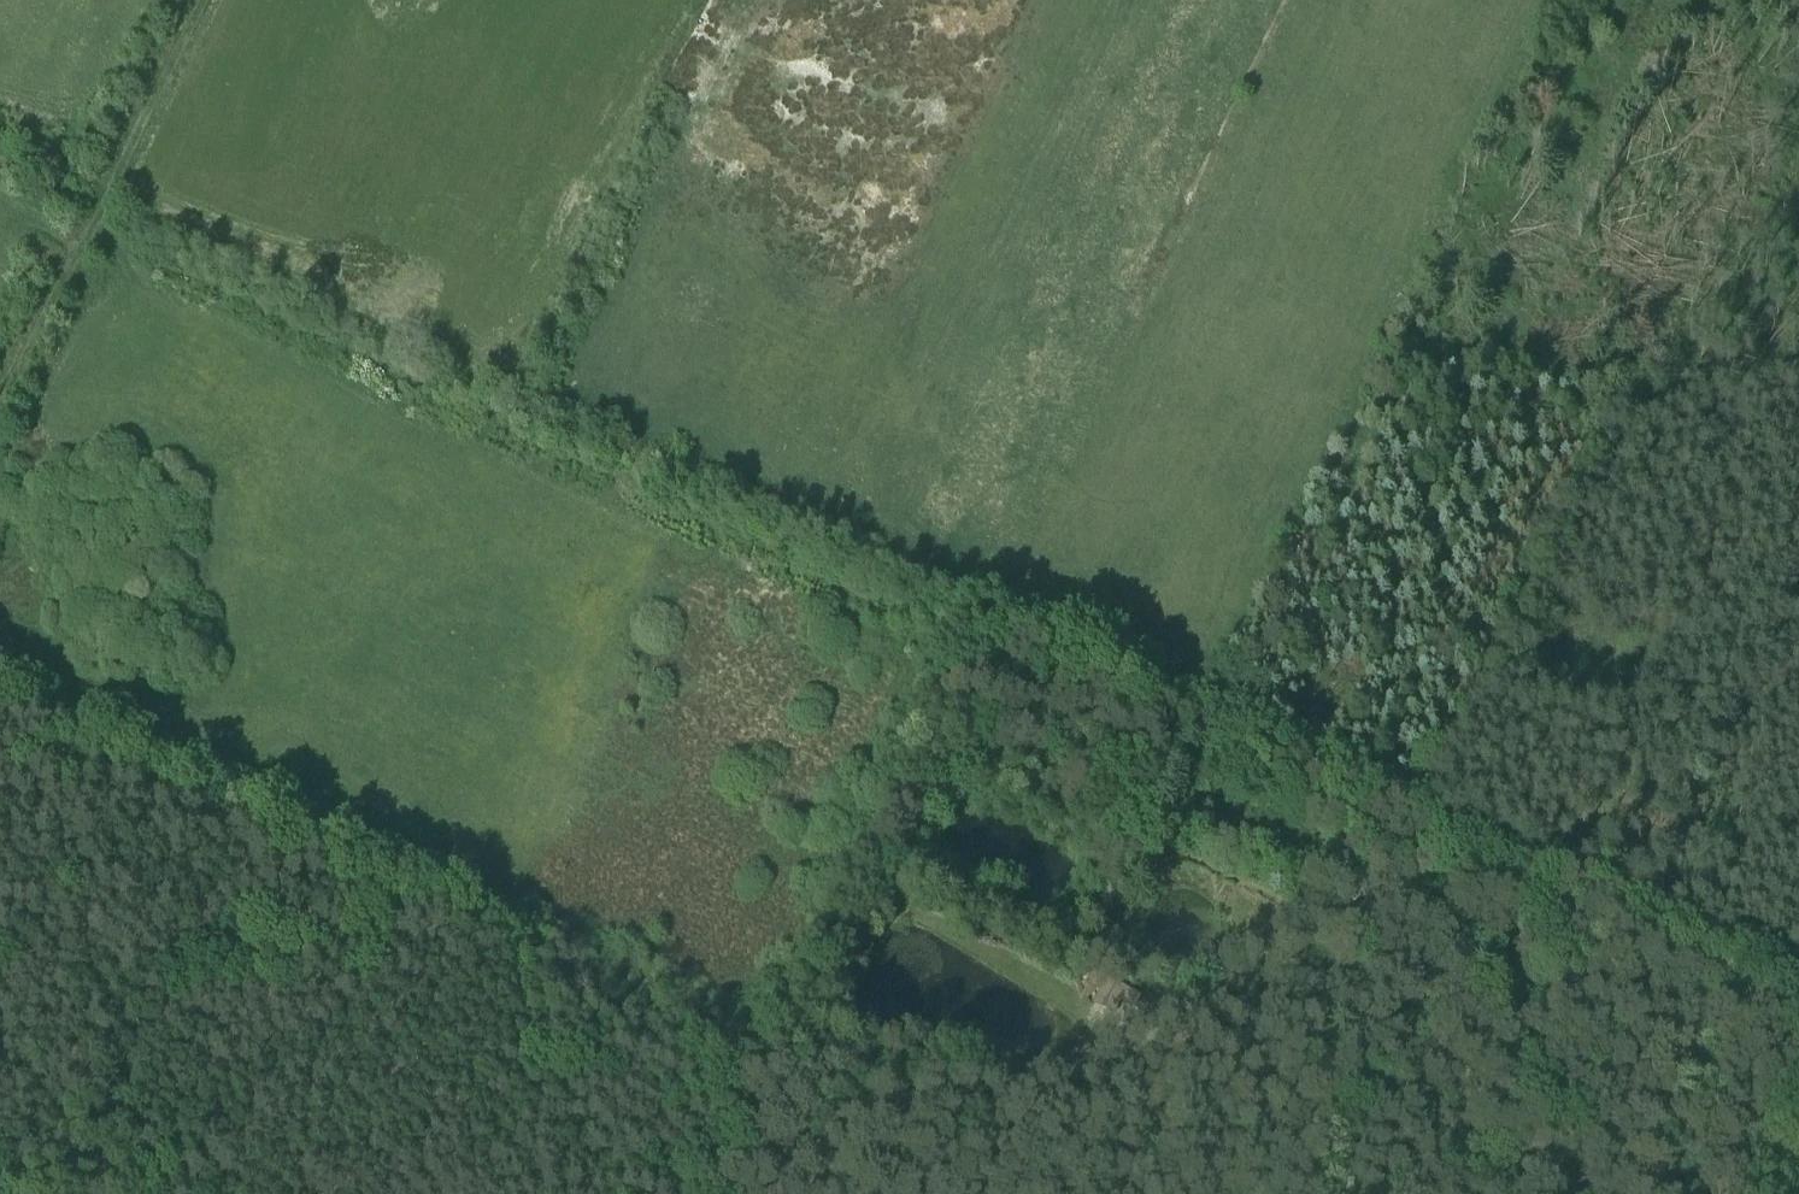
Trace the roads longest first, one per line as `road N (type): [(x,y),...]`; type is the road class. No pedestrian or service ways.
road 1 (track): [(201,0),(0,413)]
road 2 (track): [(1312,1062),(1247,1193)]

